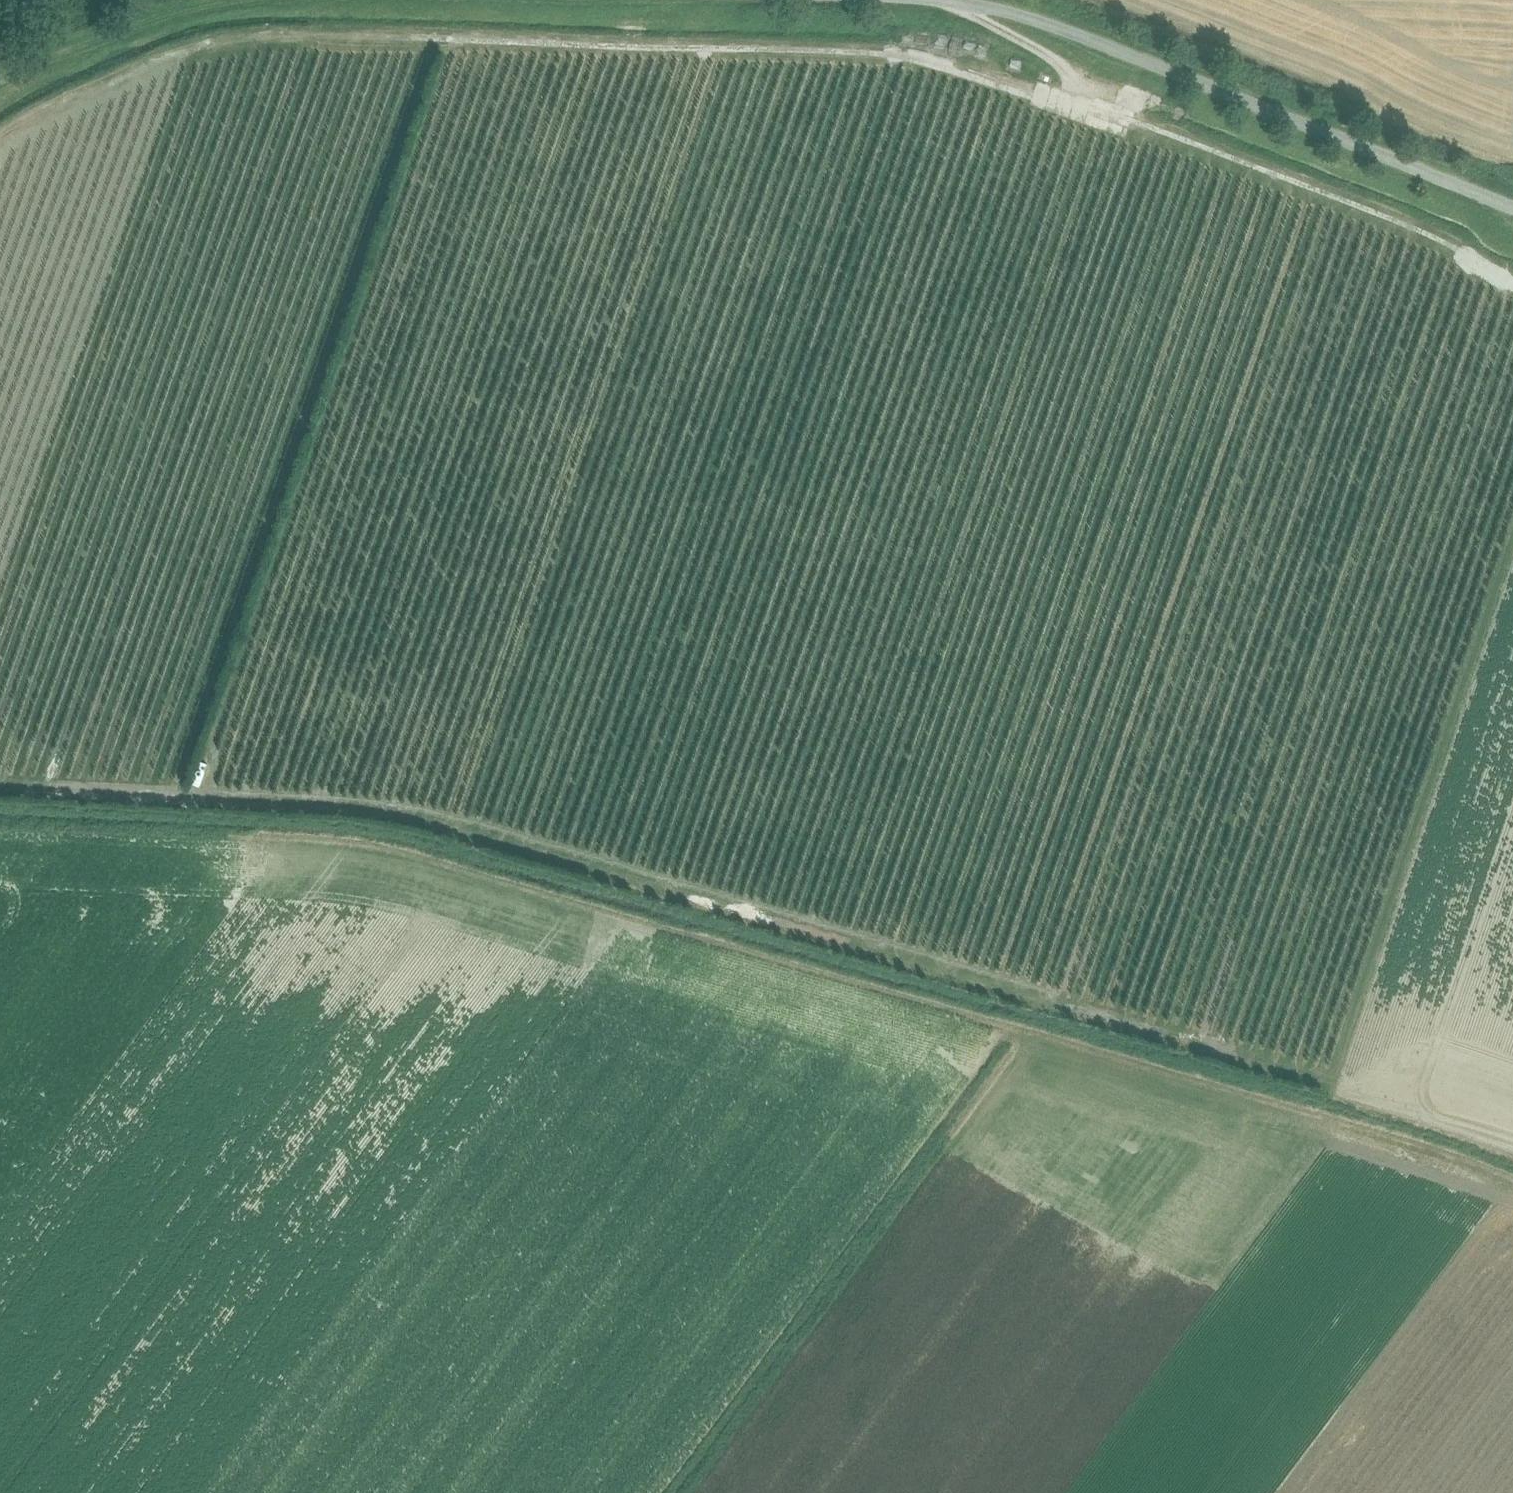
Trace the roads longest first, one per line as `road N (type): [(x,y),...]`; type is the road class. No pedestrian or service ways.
road 1 (unclassified): [(1512,204),(1008,13),(880,0)]

